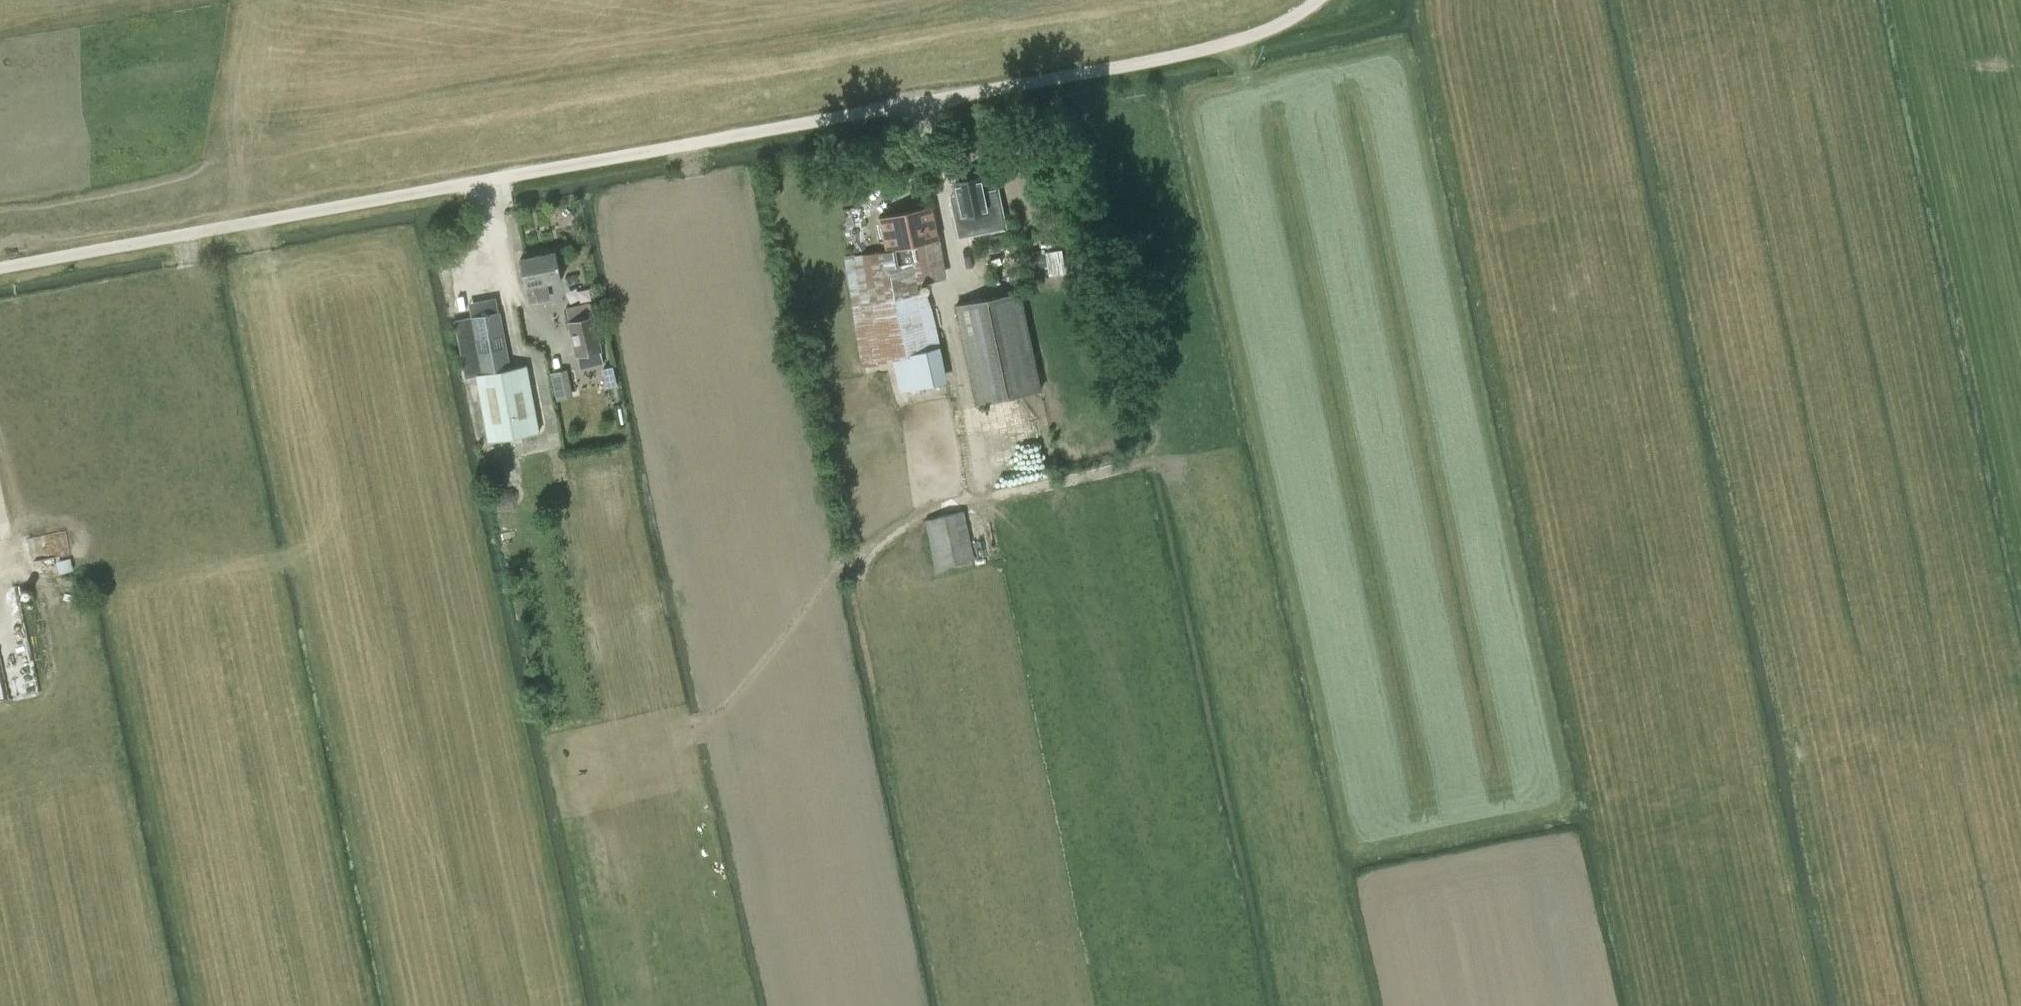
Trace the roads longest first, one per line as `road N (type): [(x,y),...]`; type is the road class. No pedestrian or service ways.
road 1 (unclassified): [(1319,0),(1273,29),(0,266)]

